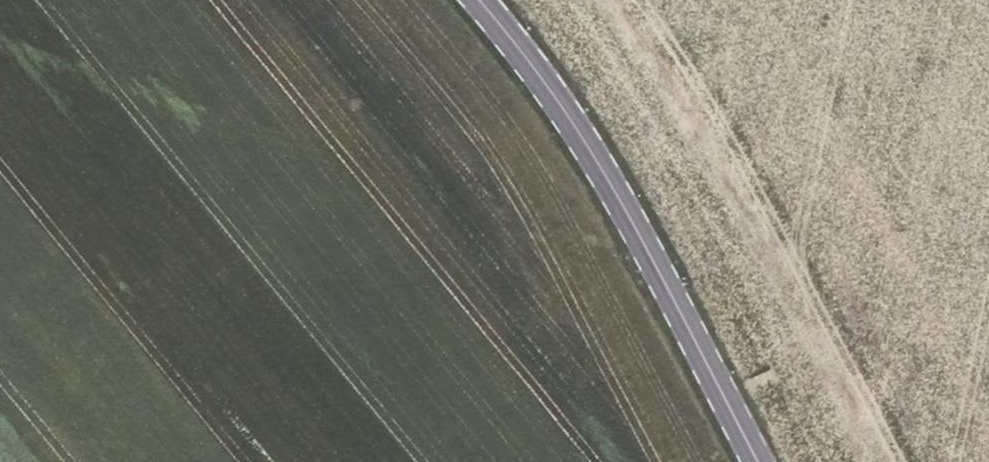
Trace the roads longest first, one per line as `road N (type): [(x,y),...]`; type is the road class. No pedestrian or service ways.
road 1 (secondary): [(759,461),(564,106),(484,0)]

